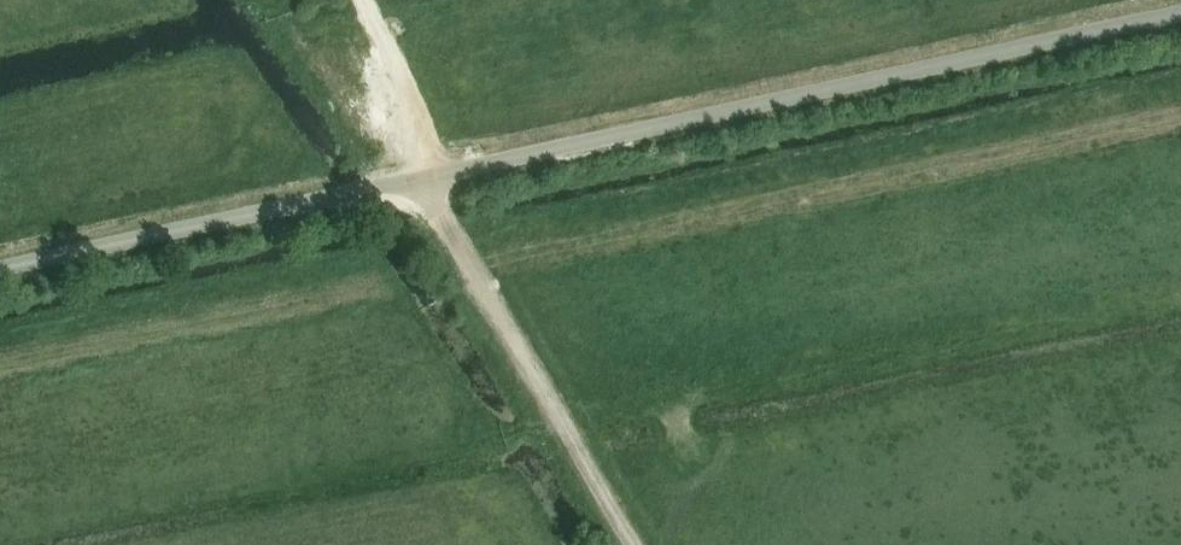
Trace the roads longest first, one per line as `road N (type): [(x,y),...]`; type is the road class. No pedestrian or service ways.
road 1 (unclassified): [(0,269),(1180,14)]
road 2 (track): [(634,544),(443,226),(429,198),(421,118),(363,0)]

